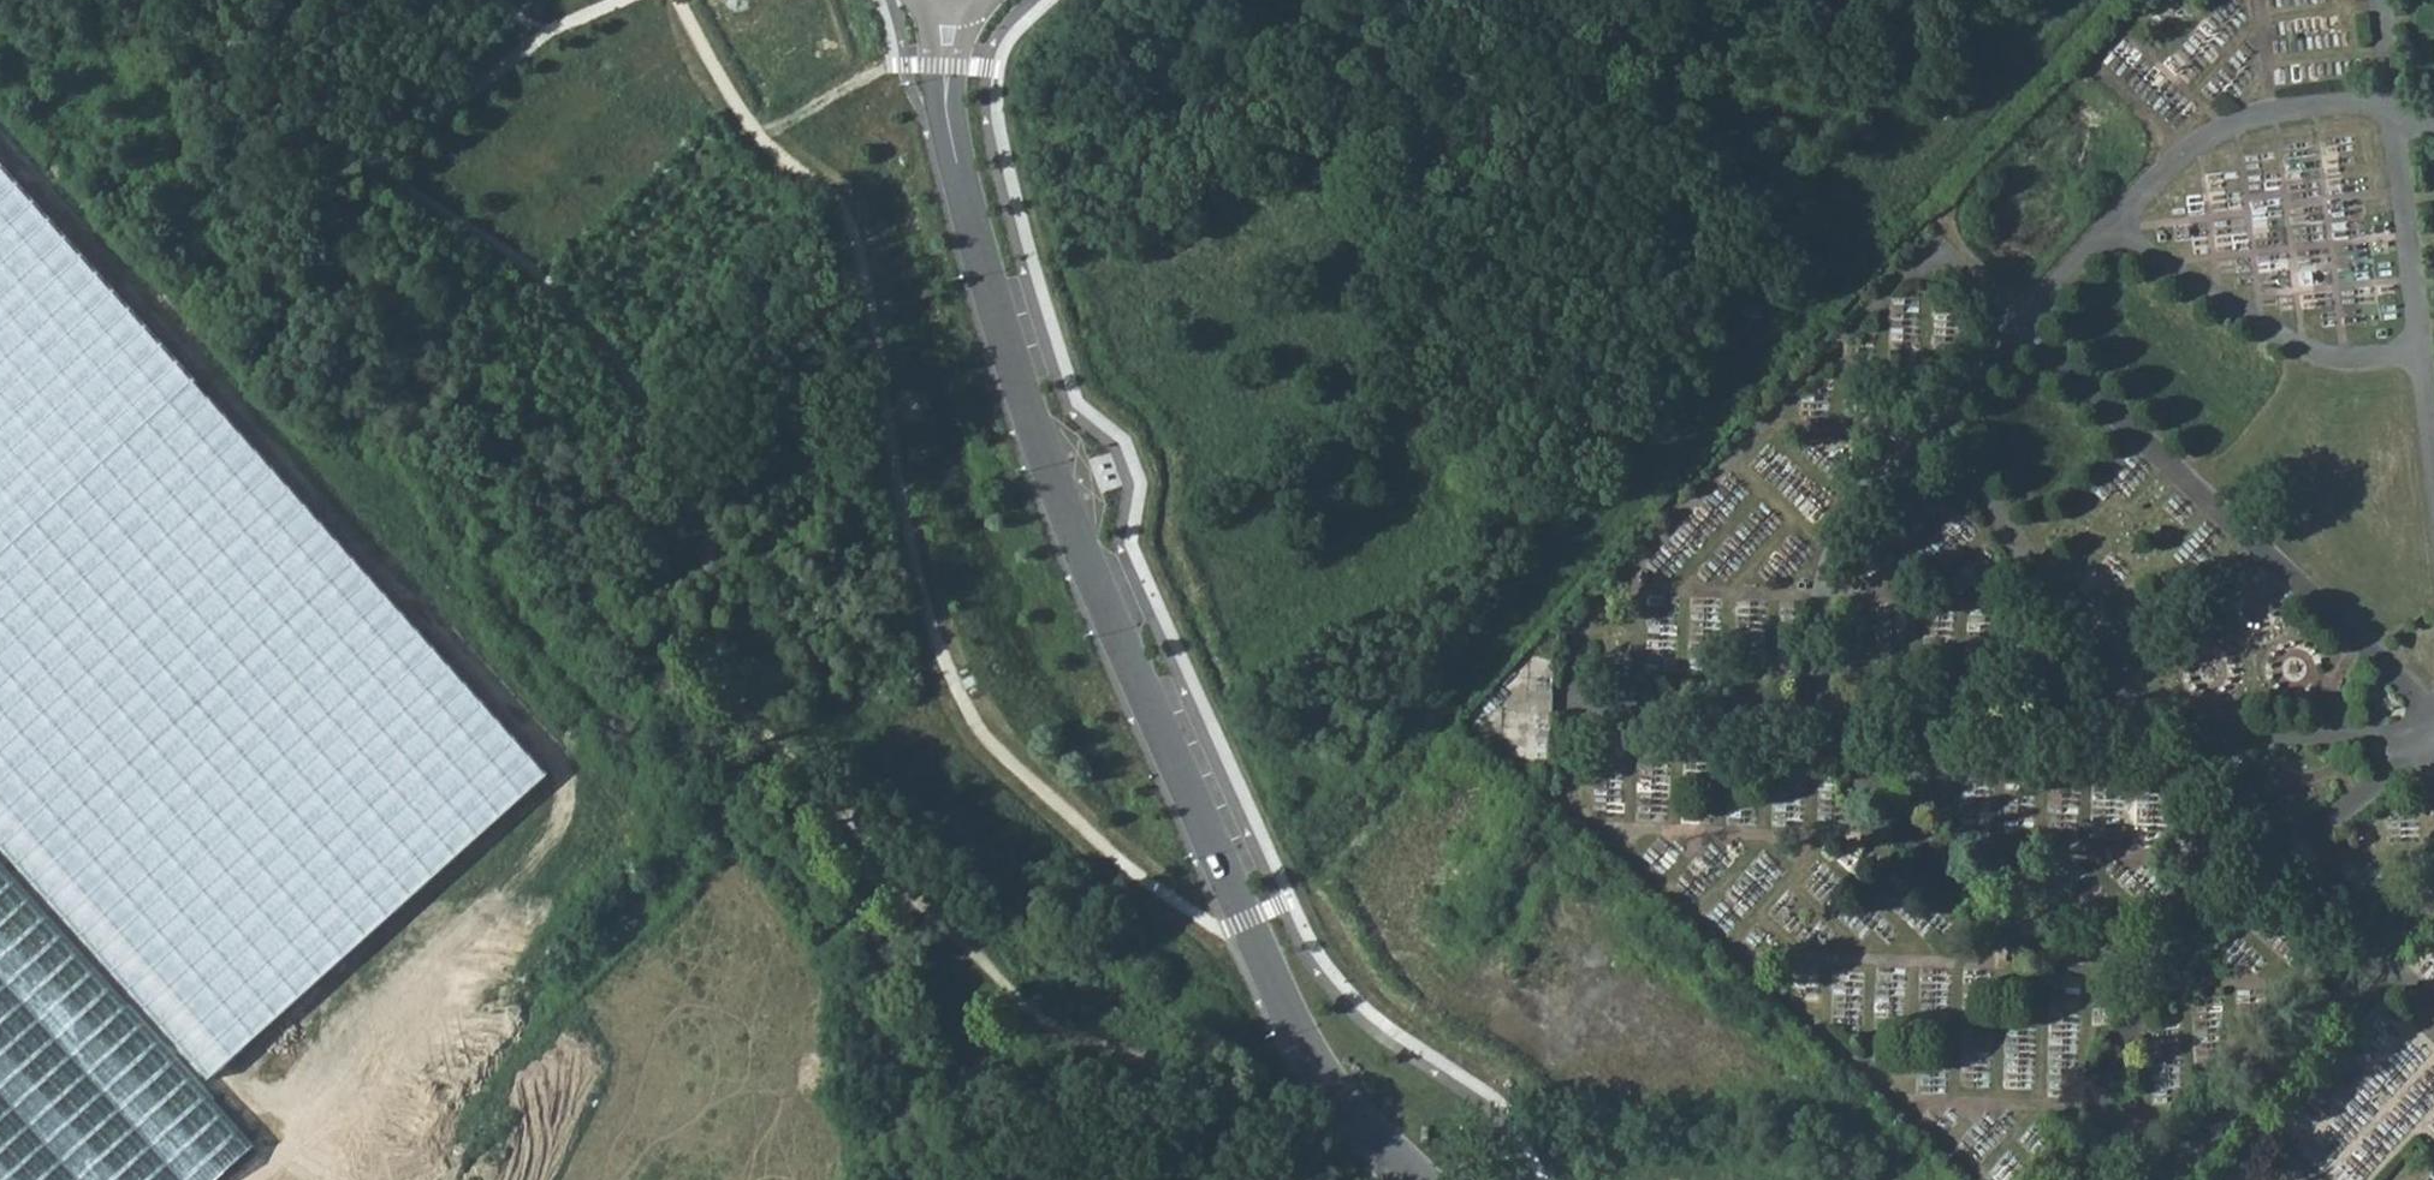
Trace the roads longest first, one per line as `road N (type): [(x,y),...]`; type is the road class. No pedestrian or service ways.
road 1 (residential): [(946,111),(1028,413),(1137,692),(1340,1091),(1417,1179)]
road 2 (residential): [(1809,0),(1770,103),(1913,228)]

